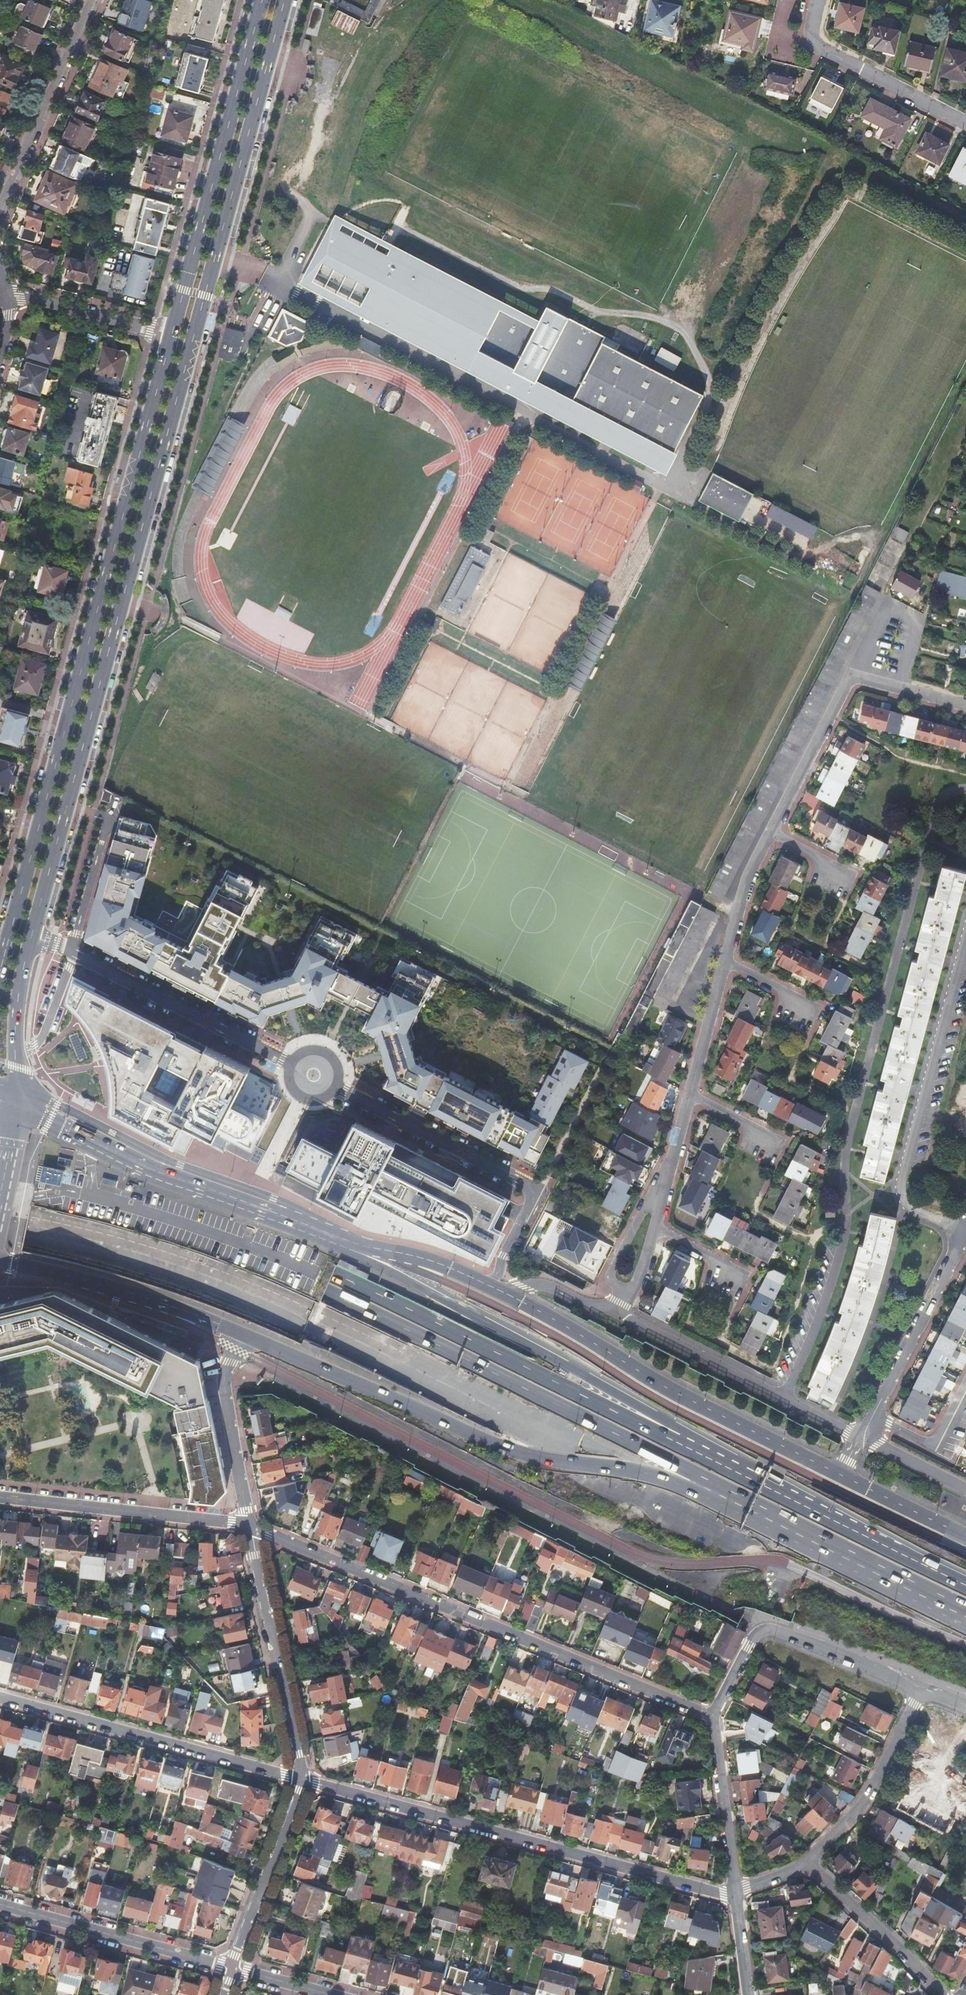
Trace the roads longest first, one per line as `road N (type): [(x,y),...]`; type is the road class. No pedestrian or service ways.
road 1 (primary): [(32,940),(285,0)]
road 2 (motorway): [(0,1191),(150,1225),(327,1290),(700,1475)]
road 3 (motorway): [(671,1439),(334,1272),(154,1215),(0,1180)]
road 4 (primary): [(172,336),(0,971)]
road 5 (unclassified): [(253,1530),(710,1716)]
road 6 (motorway): [(257,1342),(514,1451),(562,1463),(700,1475)]
road 7 (unclassified): [(304,1780),(734,1892)]
road 8 (motorway): [(671,1439),(643,1409),(344,1250),(326,1232)]
road 9 (primary): [(839,1477),(510,1295)]
road 10 (primary): [(263,0),(172,336)]
road 11 (residential): [(337,1087),(537,1187),(497,1276),(484,1283)]
road 12 (primary): [(326,1232),(149,1168),(18,1100)]
road 13 (motorway): [(965,1586),(671,1439)]
road 14 (unclassified): [(0,1699),(304,1780)]
road 15 (motorway): [(700,1475),(965,1610)]
road 16 (residential): [(770,831),(849,678),(965,706)]
road 17 (residential): [(289,1062),(73,952),(32,940)]
road 18 (unclassified): [(861,1437),(616,1311)]
road 19 (unclassified): [(710,1716),(753,1638),(765,1631),(923,1688)]
road 20 (primary): [(0,1257),(257,1342)]
road 21 (unclassified): [(304,1780),(253,1530)]
road 22 (unclassified): [(0,1498),(253,1530)]
road 23 (unclassified): [(0,1906),(233,1967)]
road 24 (residential): [(0,210),(92,0)]
road 25 (residential): [(819,0),(812,33),(822,49),(965,123)]
road 26 (unclassified): [(923,1688),(861,1805),(807,1862)]
road 27 (unclassified): [(253,1530),(225,1385),(239,1351),(257,1342)]
road 28 (residential): [(965,1235),(872,1416)]
road 29 (unclassified): [(233,1967),(304,1780)]
road 30 (unclassified): [(807,1862),(943,1994)]
road 31 (unclassified): [(734,1892),(710,1716)]
road 32 (residential): [(3,291),(172,336)]
road 33 (primary): [(484,1283),(326,1232)]
road 34 (primary): [(18,1100),(20,1003),(32,940)]
road 35 (primary): [(965,1539),(839,1477)]
road 36 (residential): [(654,1228),(690,1093)]
road 37 (residential): [(872,1416),(936,1452),(965,1393)]
road 38 (residential): [(726,961),(738,895),(770,831)]
road 39 (residential): [(690,1093),(726,961)]

